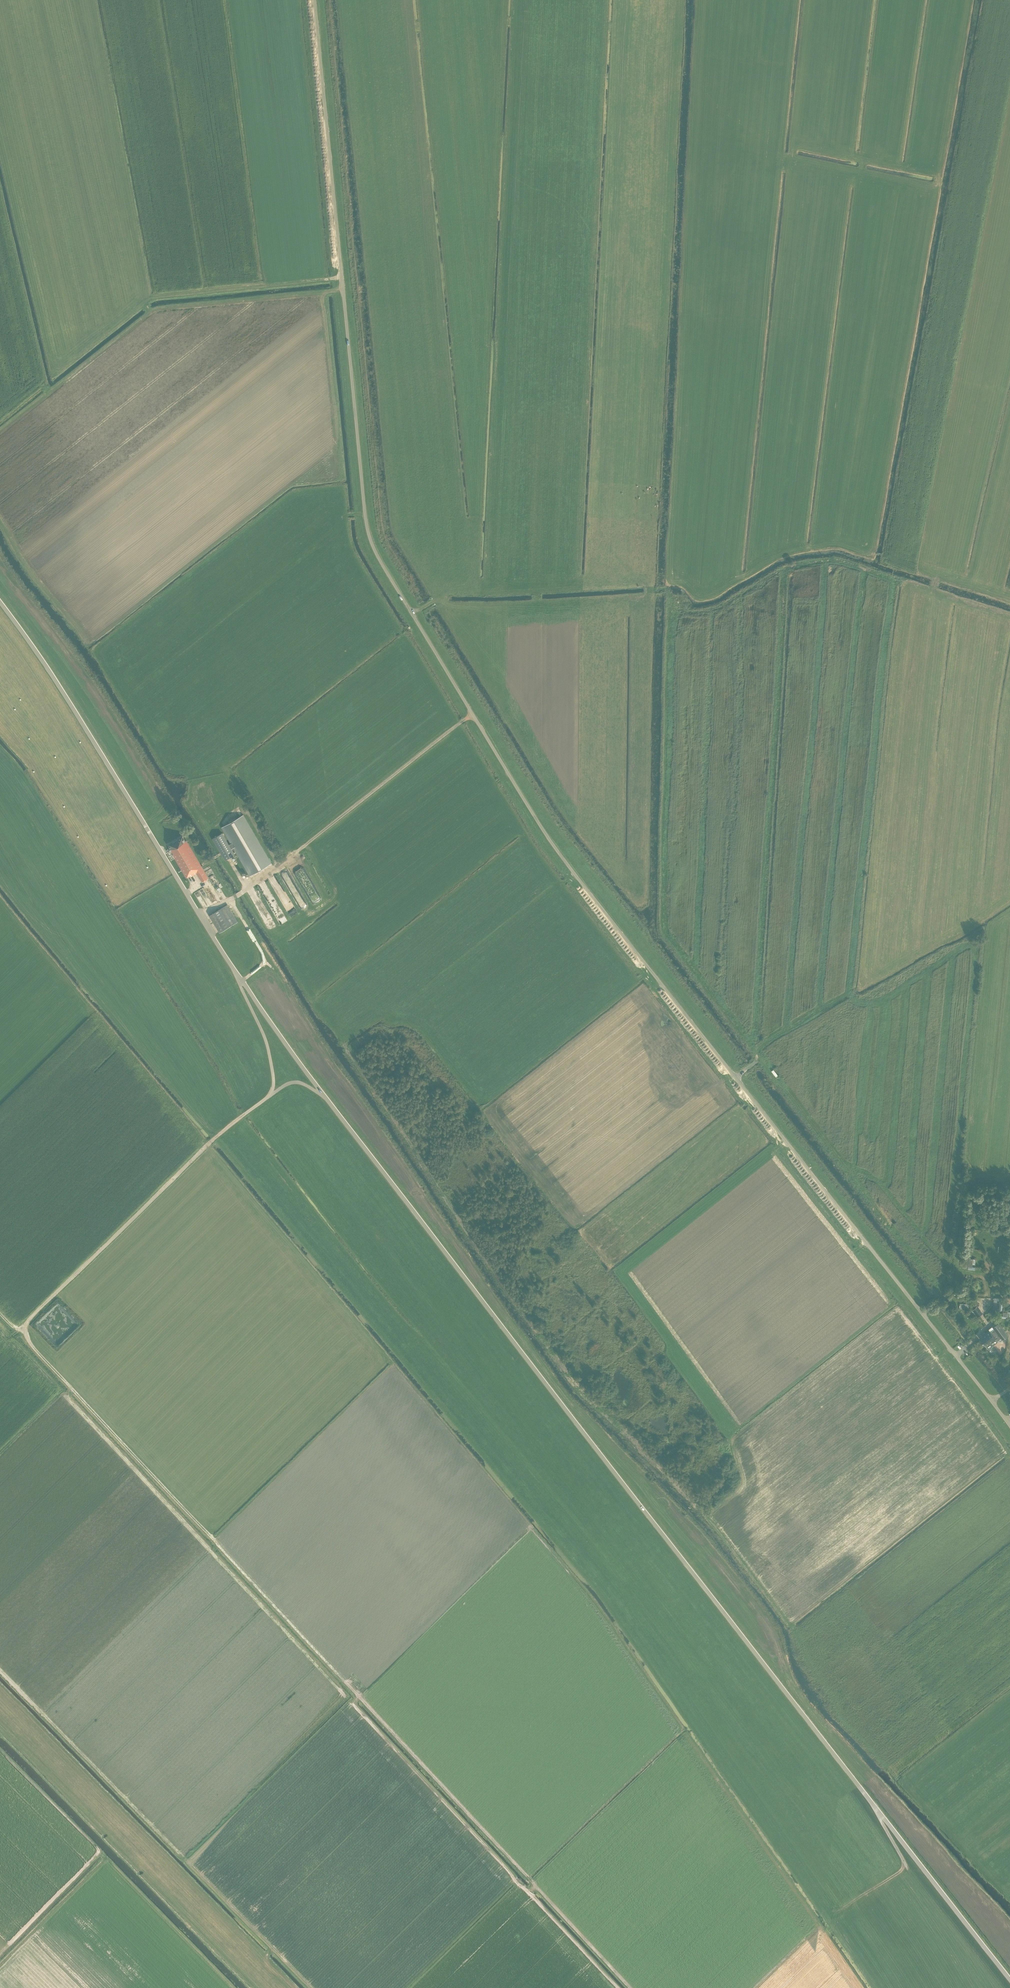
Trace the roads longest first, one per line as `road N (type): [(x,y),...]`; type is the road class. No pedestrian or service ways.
road 1 (unclassified): [(1009,1429),(552,843),(375,550),(314,0)]
road 2 (unclassified): [(1009,1982),(323,1095)]
road 3 (track): [(361,1699),(26,1336),(26,1322),(246,1113)]
road 4 (unclassified): [(237,974),(0,602)]
road 5 (unclassified): [(323,1095),(237,974)]
road 6 (unclassified): [(267,1097),(269,1056),(237,974)]

